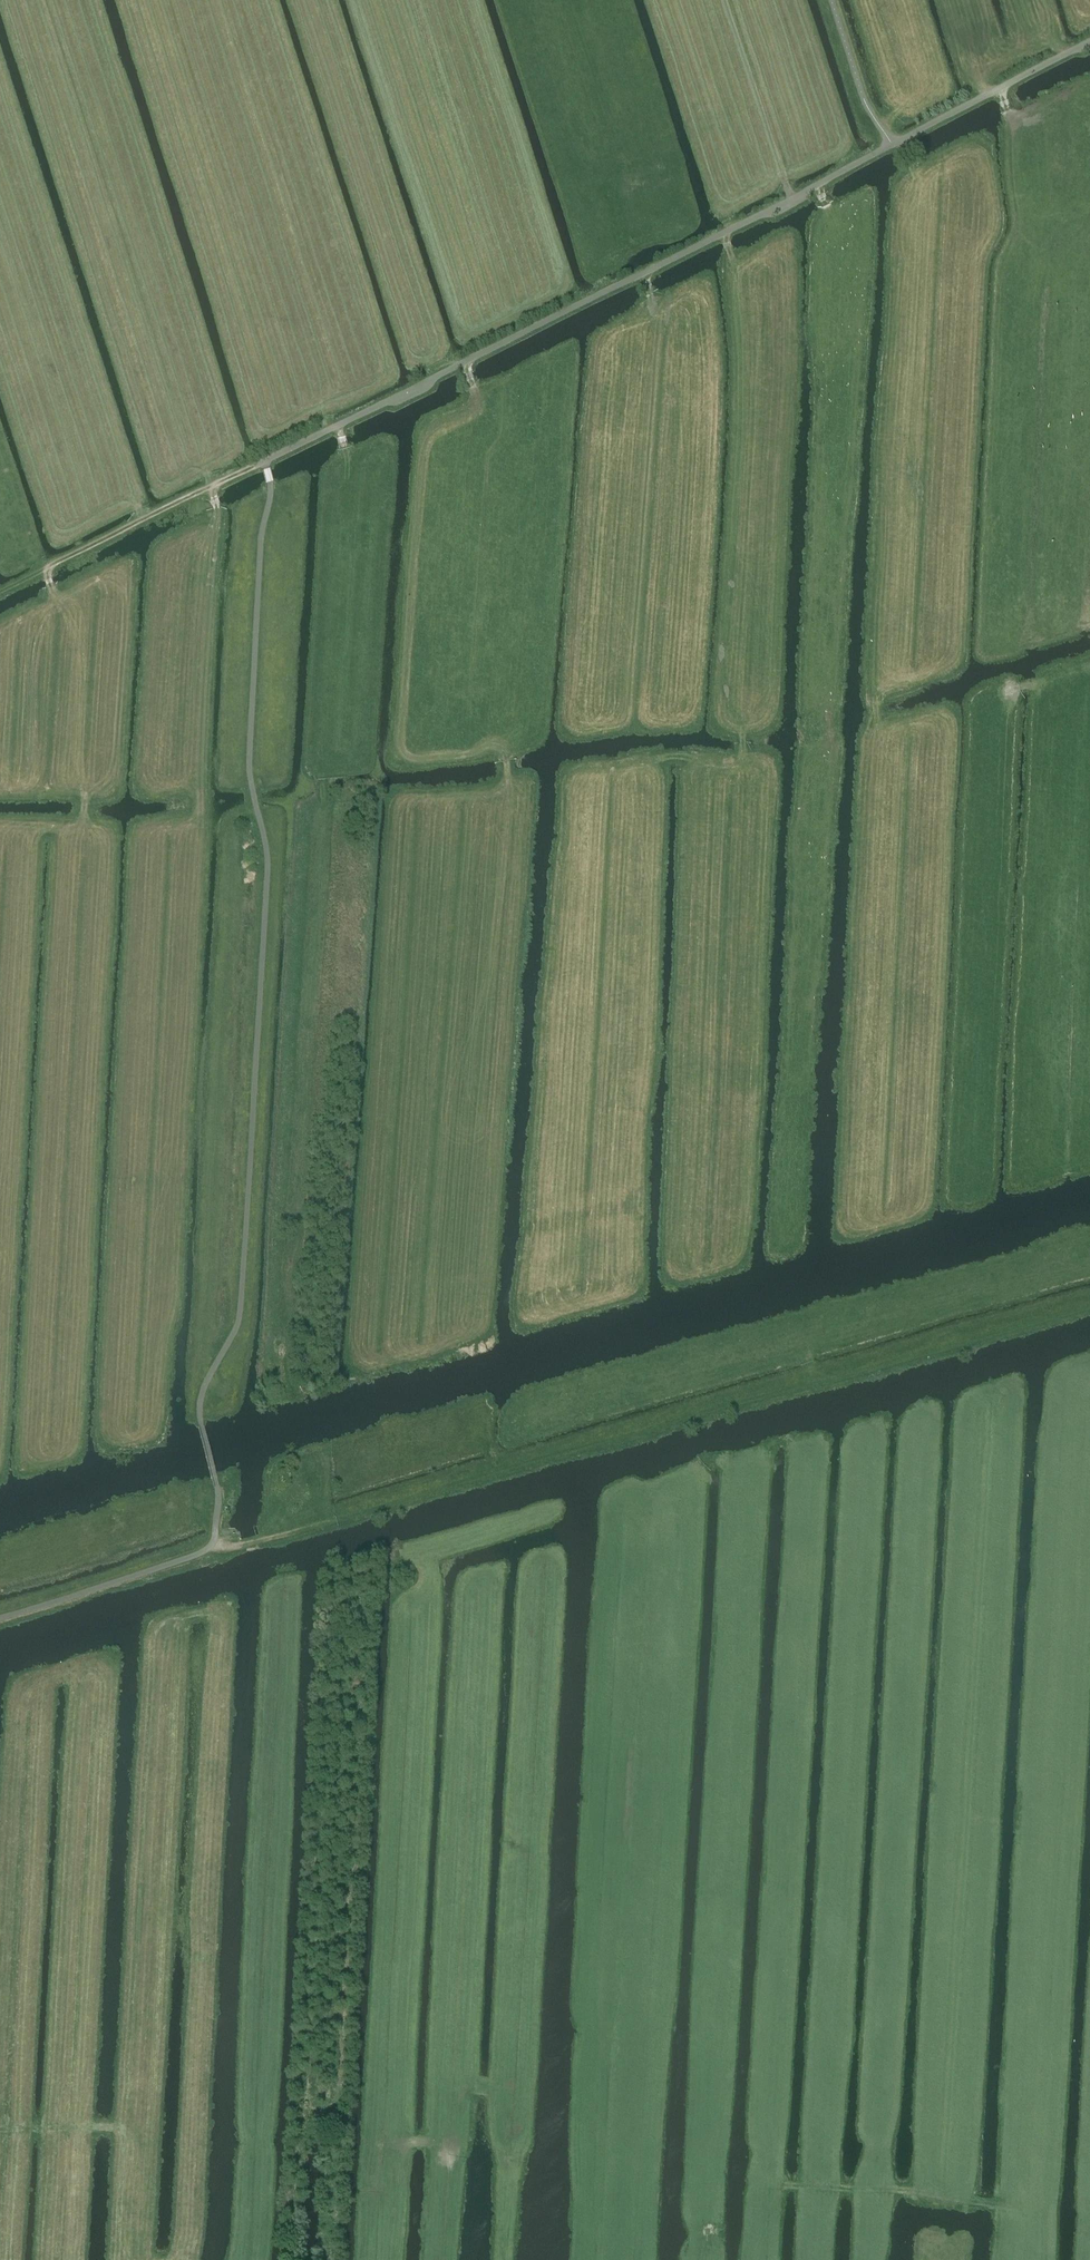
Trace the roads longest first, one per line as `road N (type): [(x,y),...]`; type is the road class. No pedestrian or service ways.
road 1 (track): [(209,1546),(228,1548),(1089,1303)]
road 2 (track): [(0,593),(264,460)]
road 3 (track): [(791,199),(726,0)]

